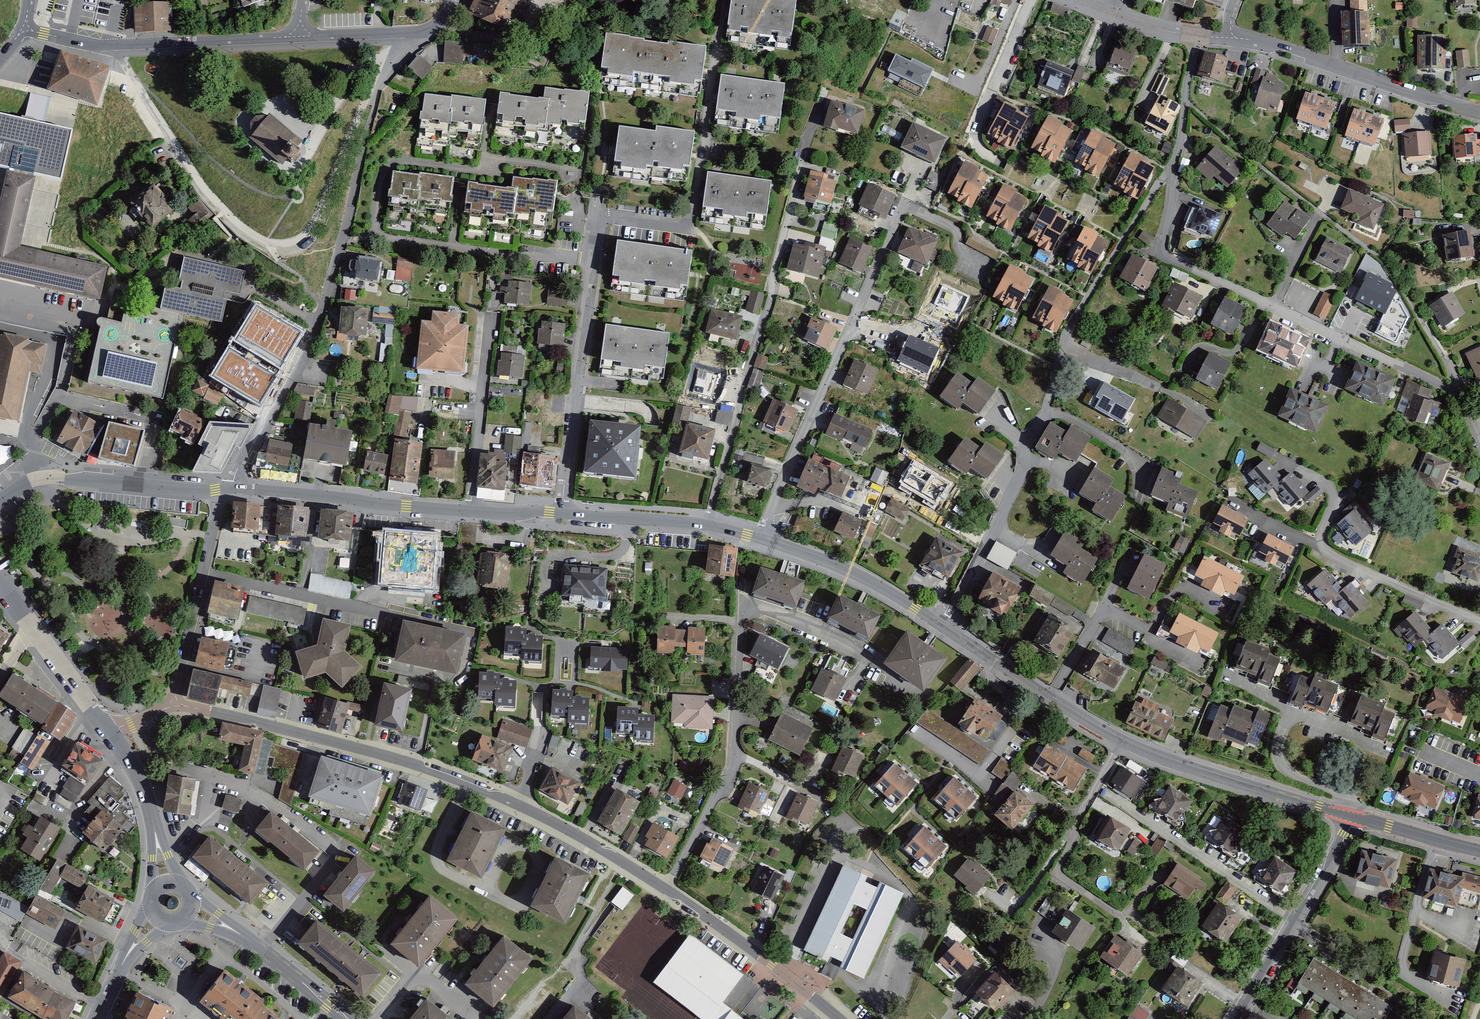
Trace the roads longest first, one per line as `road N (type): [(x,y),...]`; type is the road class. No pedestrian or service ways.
road 1 (residential): [(174,703),(418,765),(538,814),(665,888)]
road 2 (residential): [(118,45),(180,156),(231,221),(271,246),(299,242),(315,222),(380,80),(415,32)]
road 3 (tertiary): [(1352,818),(1122,740),(944,628)]
road 4 (residential): [(818,111),(706,524)]
road 5 (residential): [(563,513),(598,217),(691,230)]
road 6 (residential): [(232,489),(312,348),(367,135)]
road 7 (residential): [(906,202),(758,539)]
road 8 (residential): [(665,888),(737,760),(735,576)]
road 9 (residential): [(205,572),(474,631)]
road 10 (residential): [(944,628),(990,542),(1054,382)]
road 11 (residential): [(1479,452),(1455,388),(1276,307)]
road 12 (residential): [(1479,112),(1227,34)]
road 13 (residential): [(1172,168),(1069,327),(1054,382)]
road 14 (tertiary): [(468,511),(232,489)]
road 15 (residential): [(723,0),(691,230)]
road 16 (residential): [(1237,1018),(1352,818)]
road 17 (residential): [(665,888),(838,1018)]
road 18 (residential): [(1276,307),(1161,250),(1172,168)]
road 19 (tertiary): [(944,628),(837,566),(758,539)]
road 20 (residential): [(493,313),(468,511)]
road 21 (tertiary): [(192,910),(235,931),(348,1018)]
road 22 (tertiary): [(216,490),(31,482)]
road 23 (residential): [(298,36),(118,45)]
road 24 (tertiary): [(108,731),(147,802),(165,883)]
road 25 (tertiary): [(706,524),(563,513)]
road 26 (residential): [(174,703),(205,572)]
road 27 (residential): [(1194,36),(1172,168)]
road 28 (tertiary): [(1479,852),(1352,818)]

